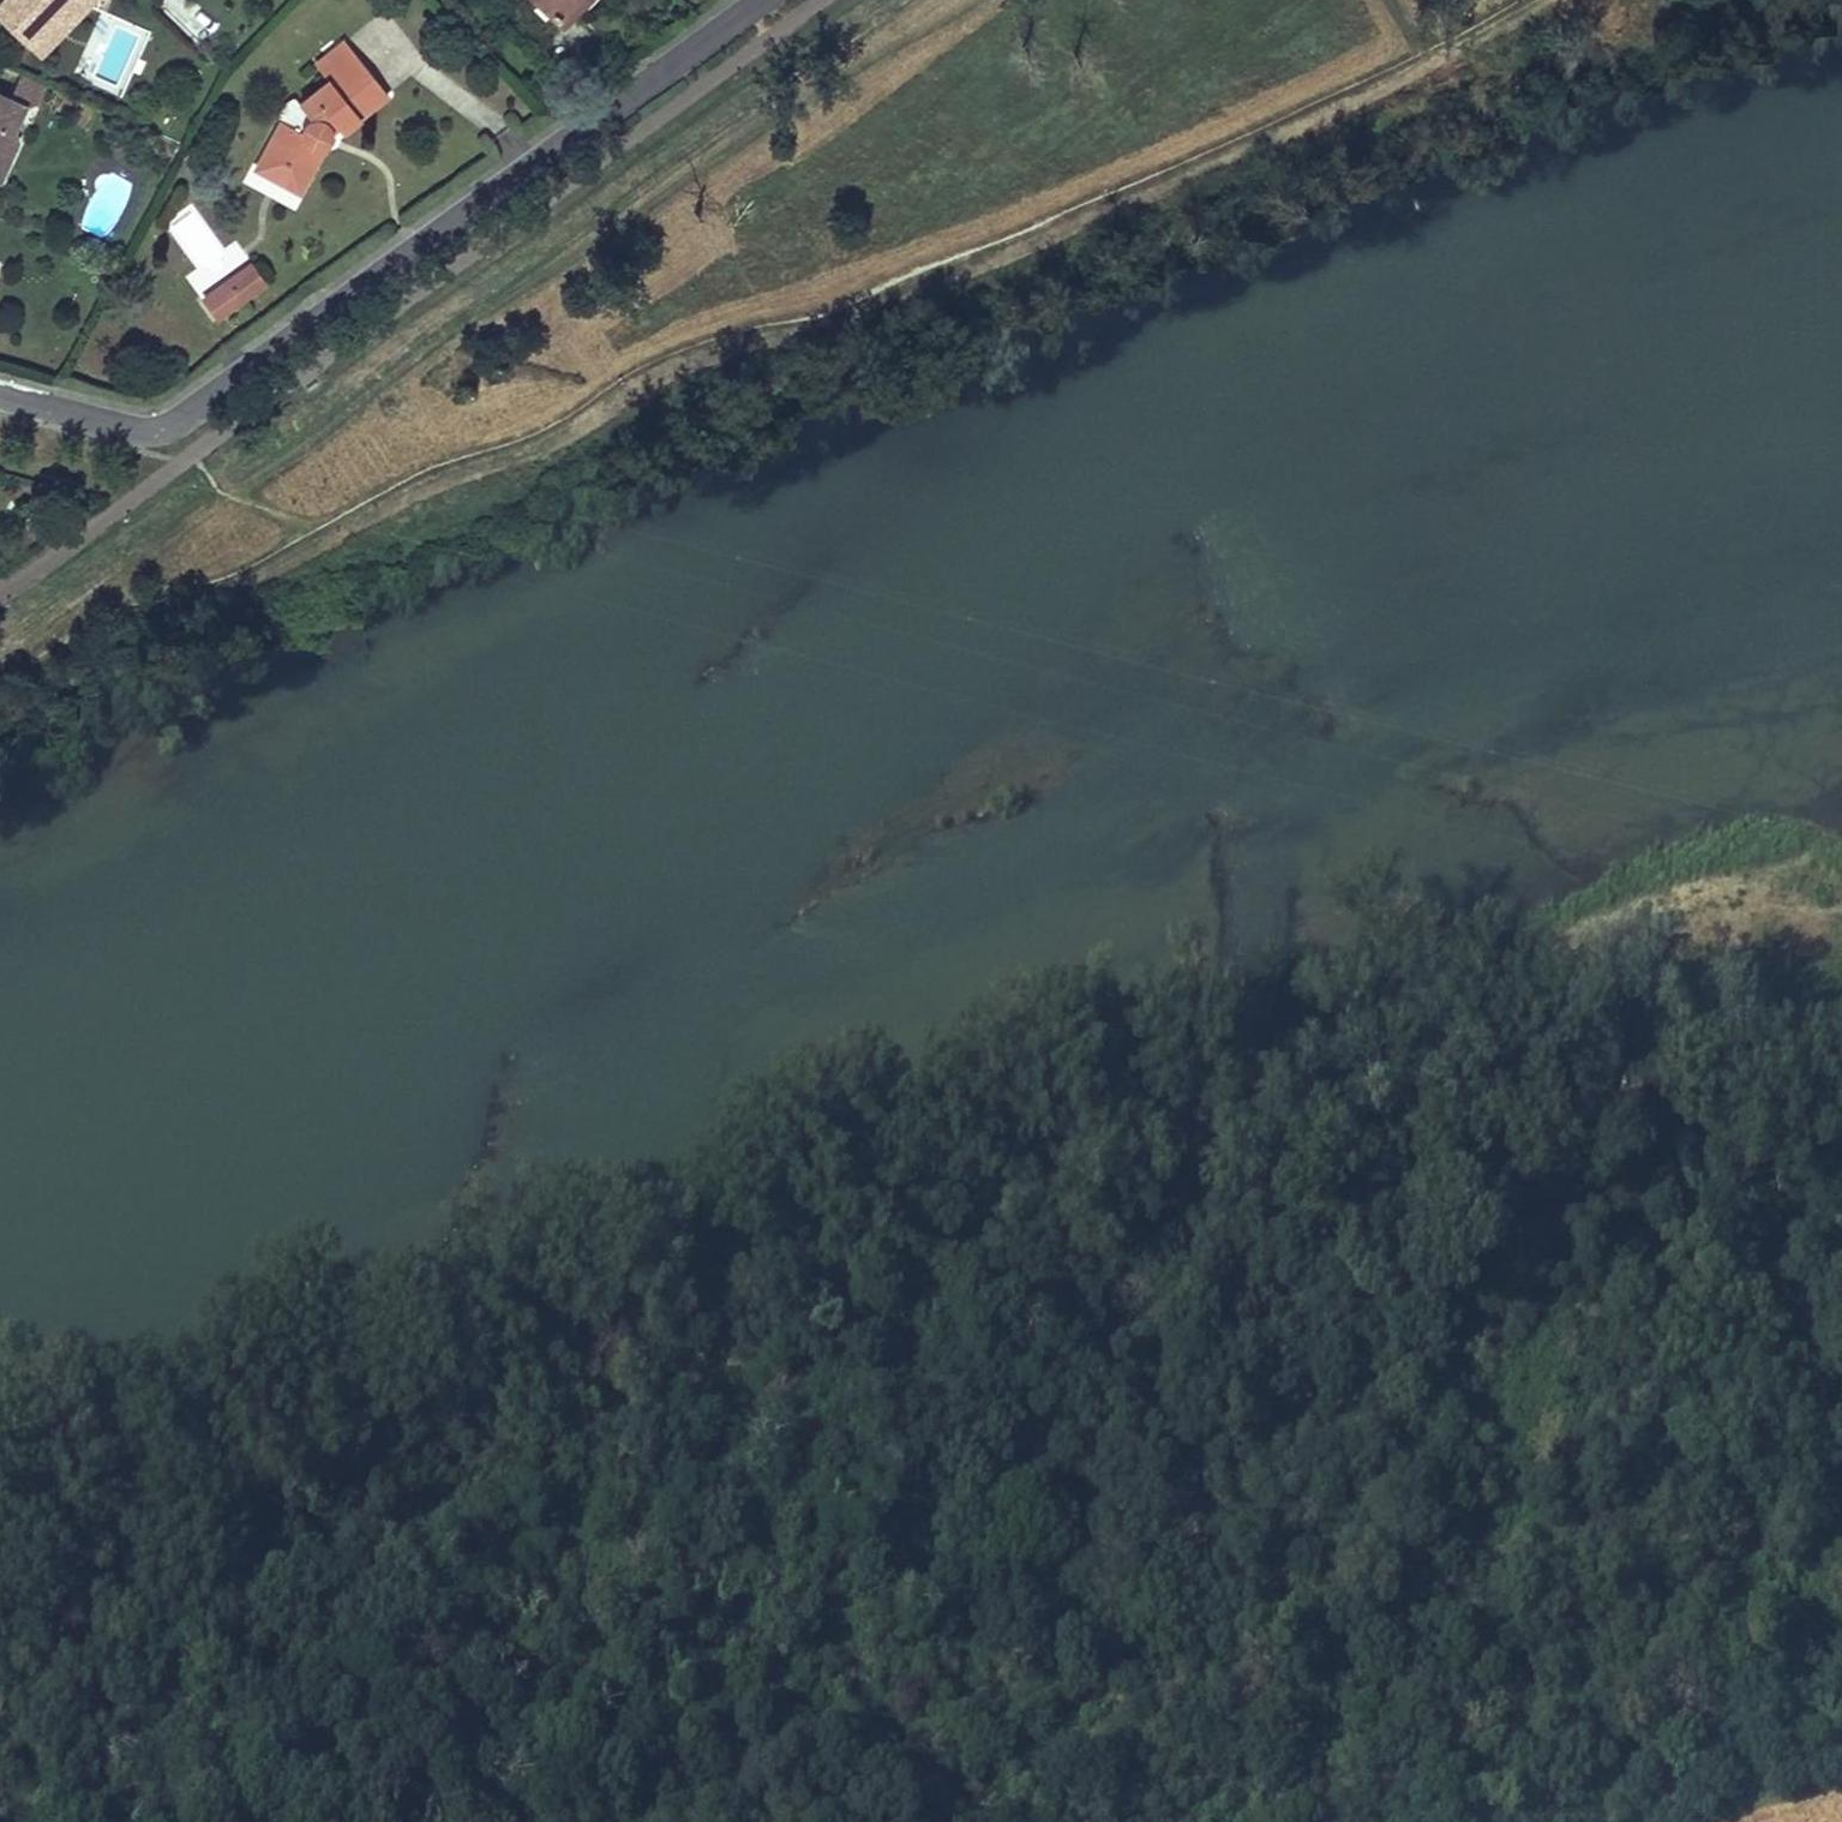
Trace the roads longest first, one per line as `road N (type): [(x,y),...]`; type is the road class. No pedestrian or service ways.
road 1 (residential): [(739,0),(147,438),(0,396)]

